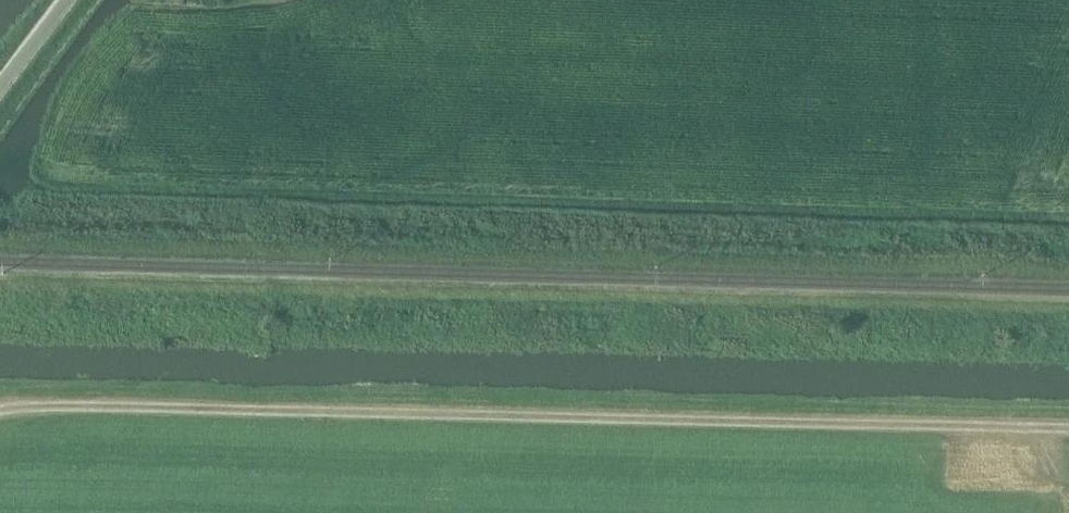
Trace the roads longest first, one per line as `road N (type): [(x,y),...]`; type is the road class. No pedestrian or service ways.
road 1 (track): [(1068,428),(0,403)]

